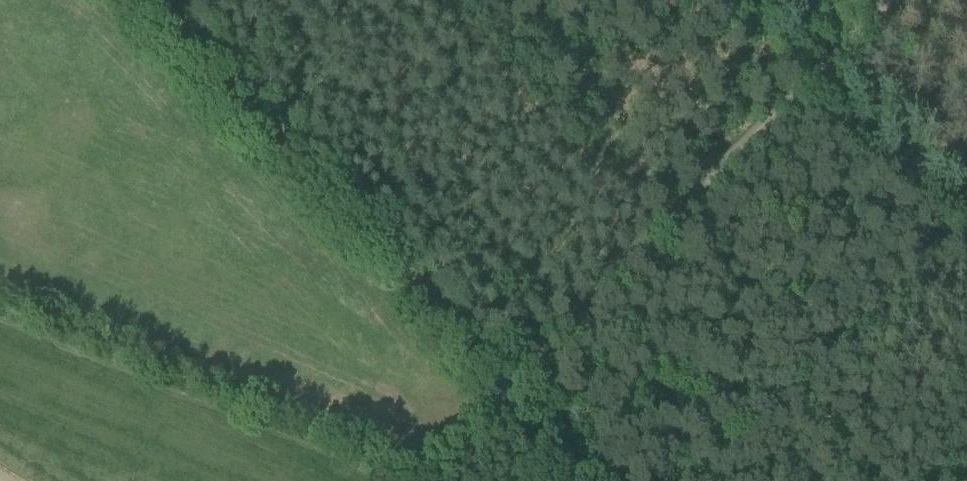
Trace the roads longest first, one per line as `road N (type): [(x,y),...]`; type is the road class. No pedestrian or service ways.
road 1 (track): [(880,0),(422,480)]
road 2 (track): [(606,480),(165,0)]

